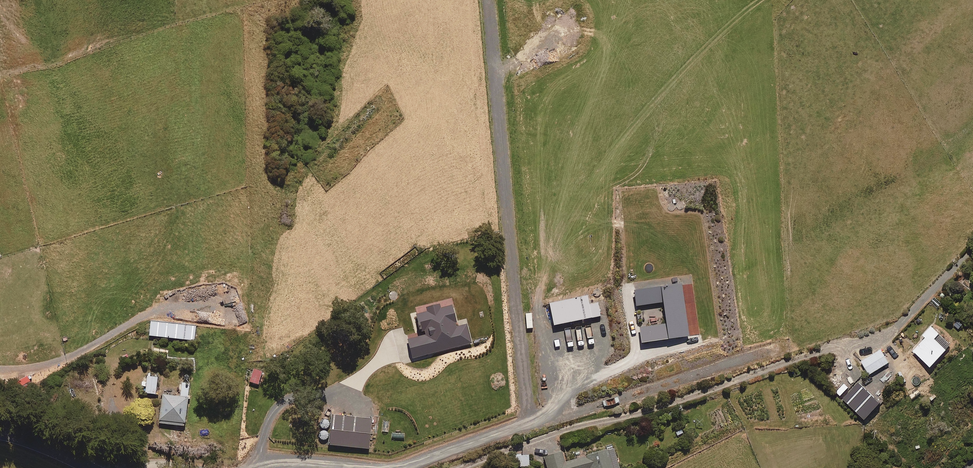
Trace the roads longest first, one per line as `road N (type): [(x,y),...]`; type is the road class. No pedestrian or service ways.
road 1 (residential): [(464,467),(901,330)]

